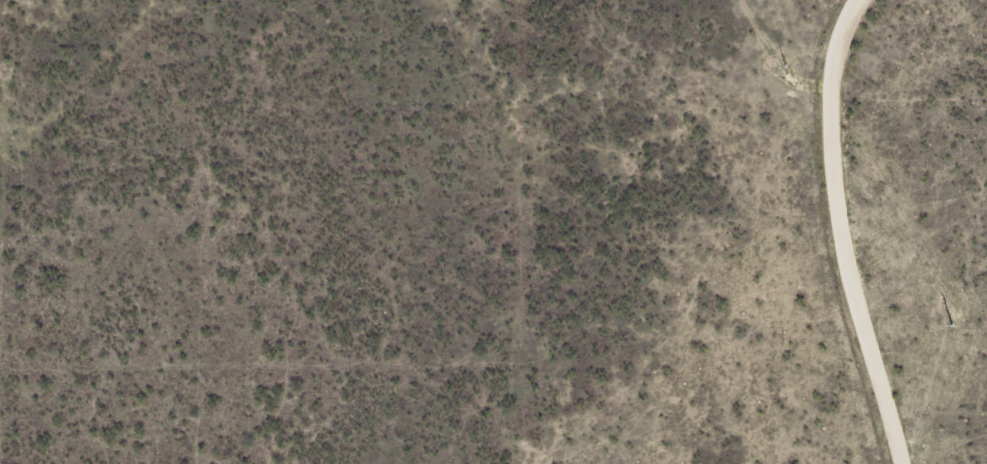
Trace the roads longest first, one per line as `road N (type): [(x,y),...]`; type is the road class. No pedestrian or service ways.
road 1 (track): [(896,0),(854,35),(854,188),(824,267),(873,463)]

